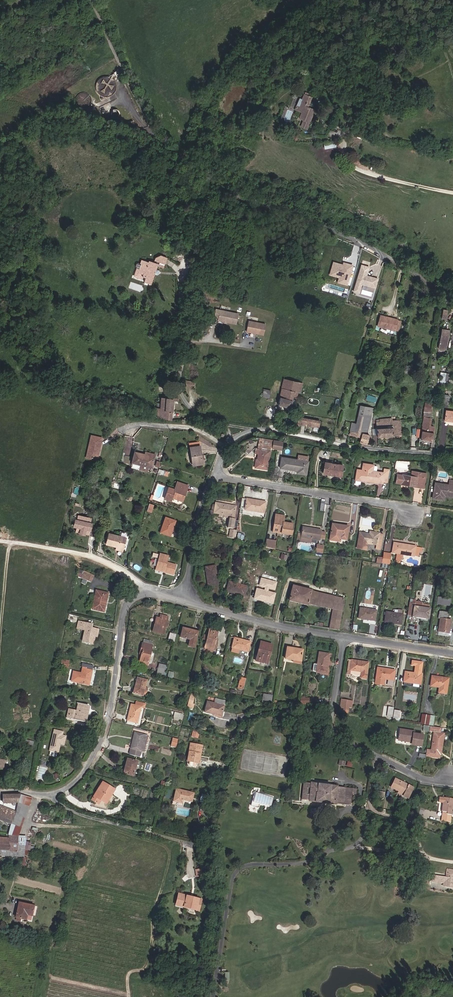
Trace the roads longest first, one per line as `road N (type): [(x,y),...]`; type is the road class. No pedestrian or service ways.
road 1 (track): [(452,303),(367,245),(255,206),(188,165),(129,89),(92,0)]
road 2 (unclassified): [(333,709),(283,706),(250,717),(193,844),(87,816),(42,794)]
road 3 (residential): [(152,596),(130,606),(94,763),(64,793),(42,794)]
road 4 (residential): [(215,471),(435,510)]
road 5 (unclassified): [(225,421),(204,418),(179,387),(179,270),(170,261)]
road 6 (residential): [(452,457),(266,428)]
road 7 (residential): [(346,638),(182,599)]
road 8 (unclassified): [(152,596),(88,557),(0,542)]
road 9 (residential): [(450,782),(421,779),(340,736),(333,709)]
road 10 (residential): [(215,471),(182,599)]

